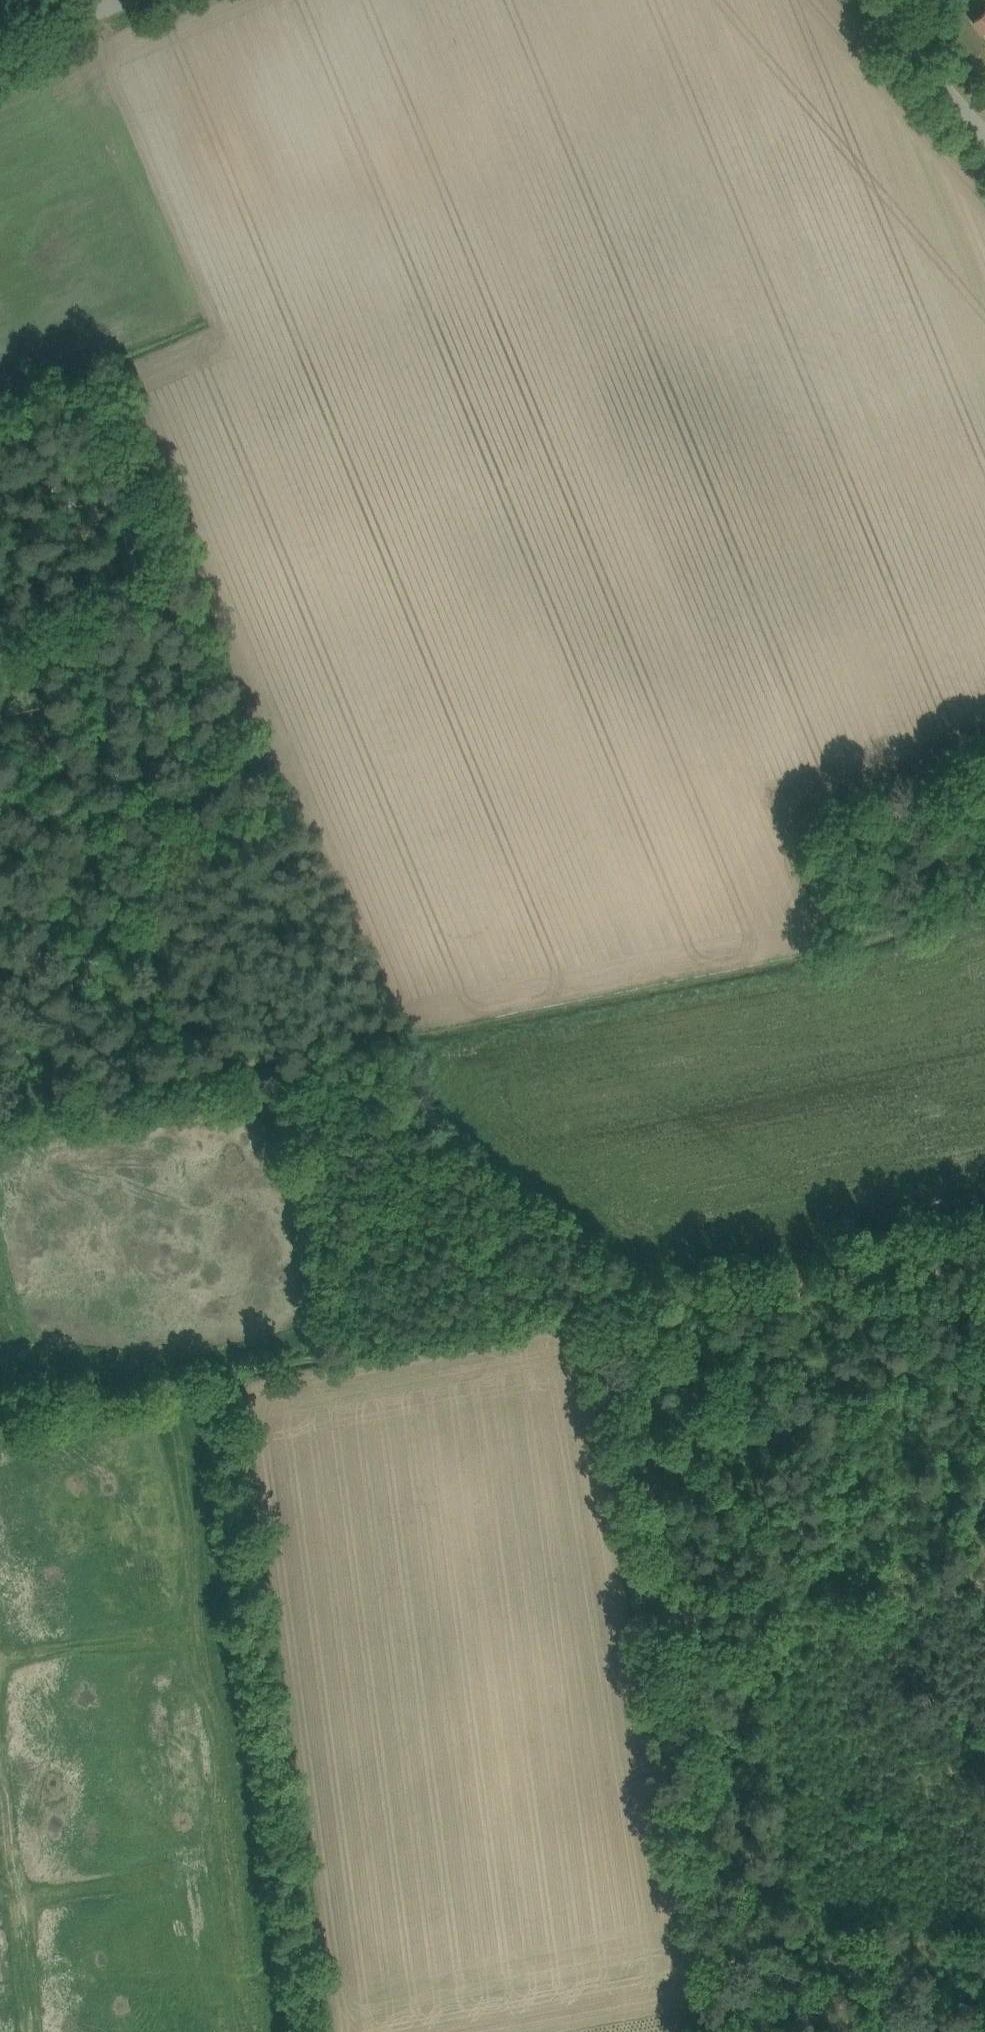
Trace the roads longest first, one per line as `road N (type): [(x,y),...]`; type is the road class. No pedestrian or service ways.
road 1 (unclassified): [(984,133),(870,0)]
road 2 (unclassified): [(0,52),(125,0)]

